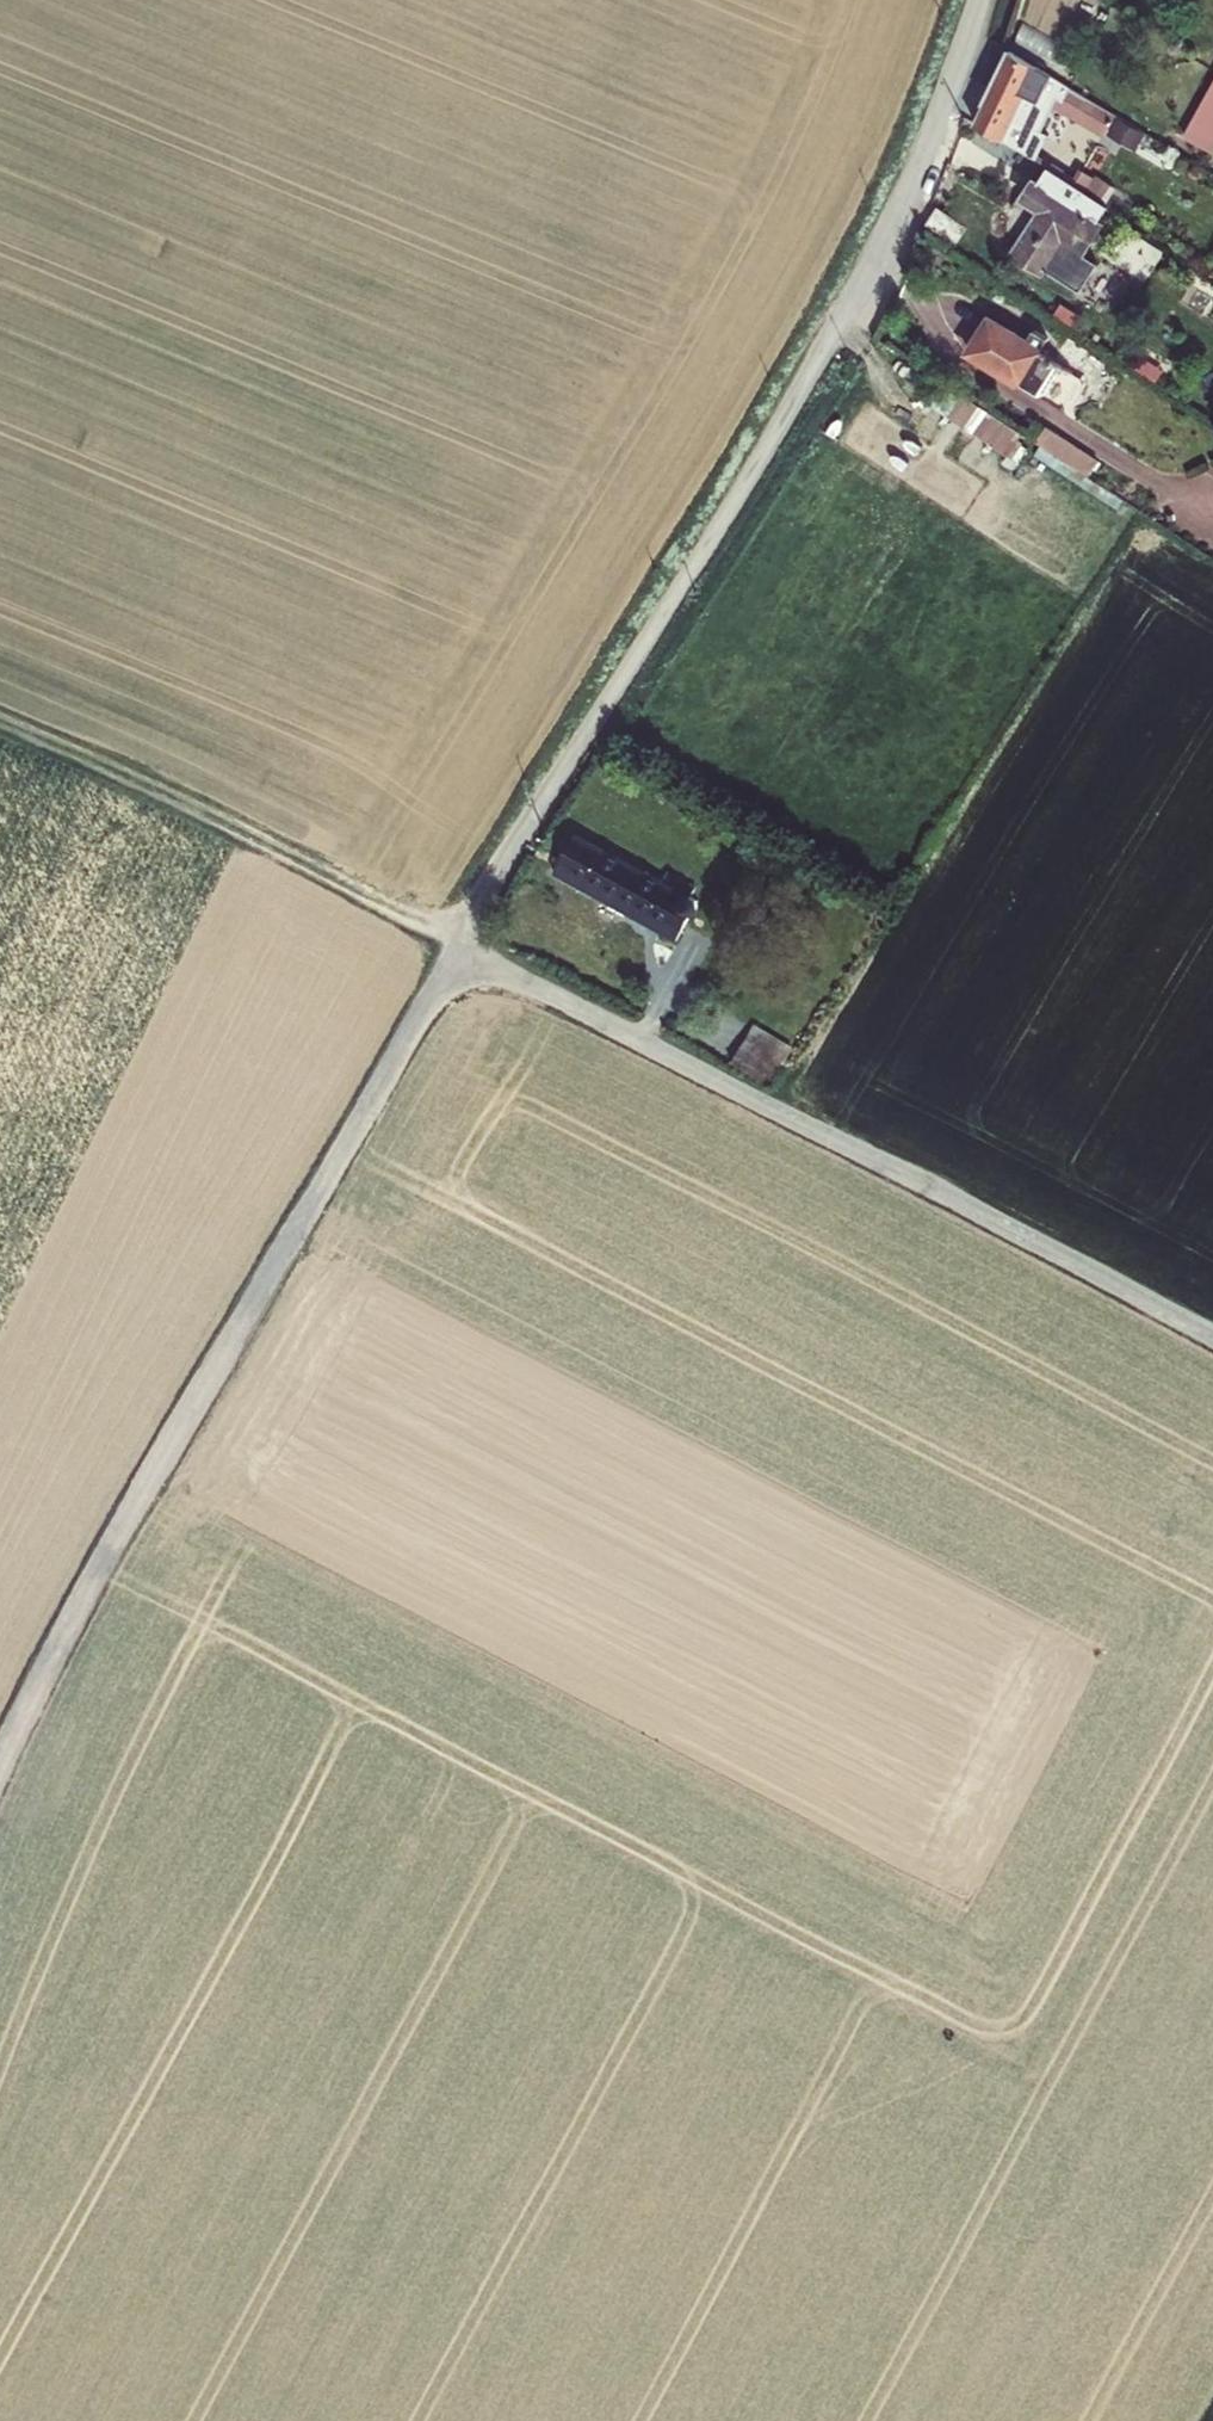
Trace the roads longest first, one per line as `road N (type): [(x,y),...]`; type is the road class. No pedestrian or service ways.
road 1 (track): [(0,734),(458,946),(65,1631),(0,1766)]
road 2 (unclassified): [(980,0),(920,164),(819,361),(458,946)]
road 3 (track): [(1212,1340),(458,946)]

